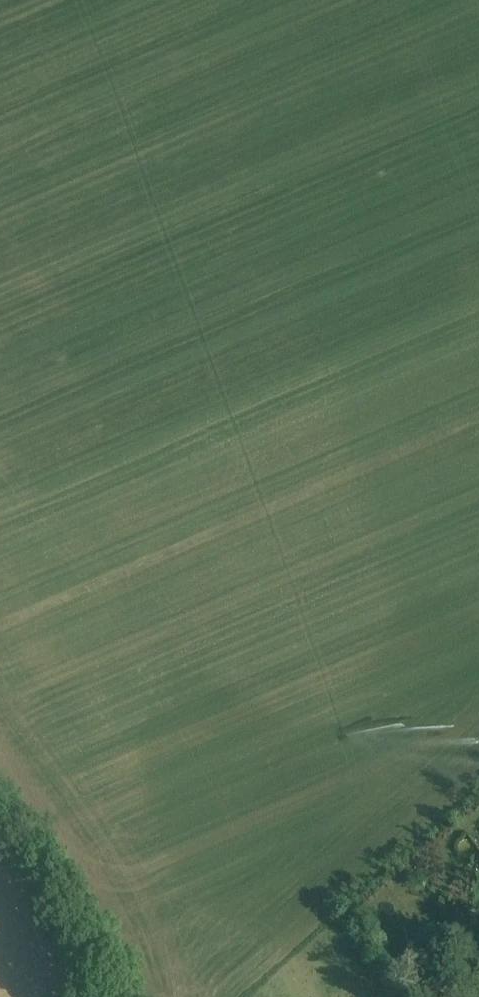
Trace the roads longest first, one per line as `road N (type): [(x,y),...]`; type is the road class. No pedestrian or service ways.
road 1 (unclassified): [(99,996),(0,836)]

